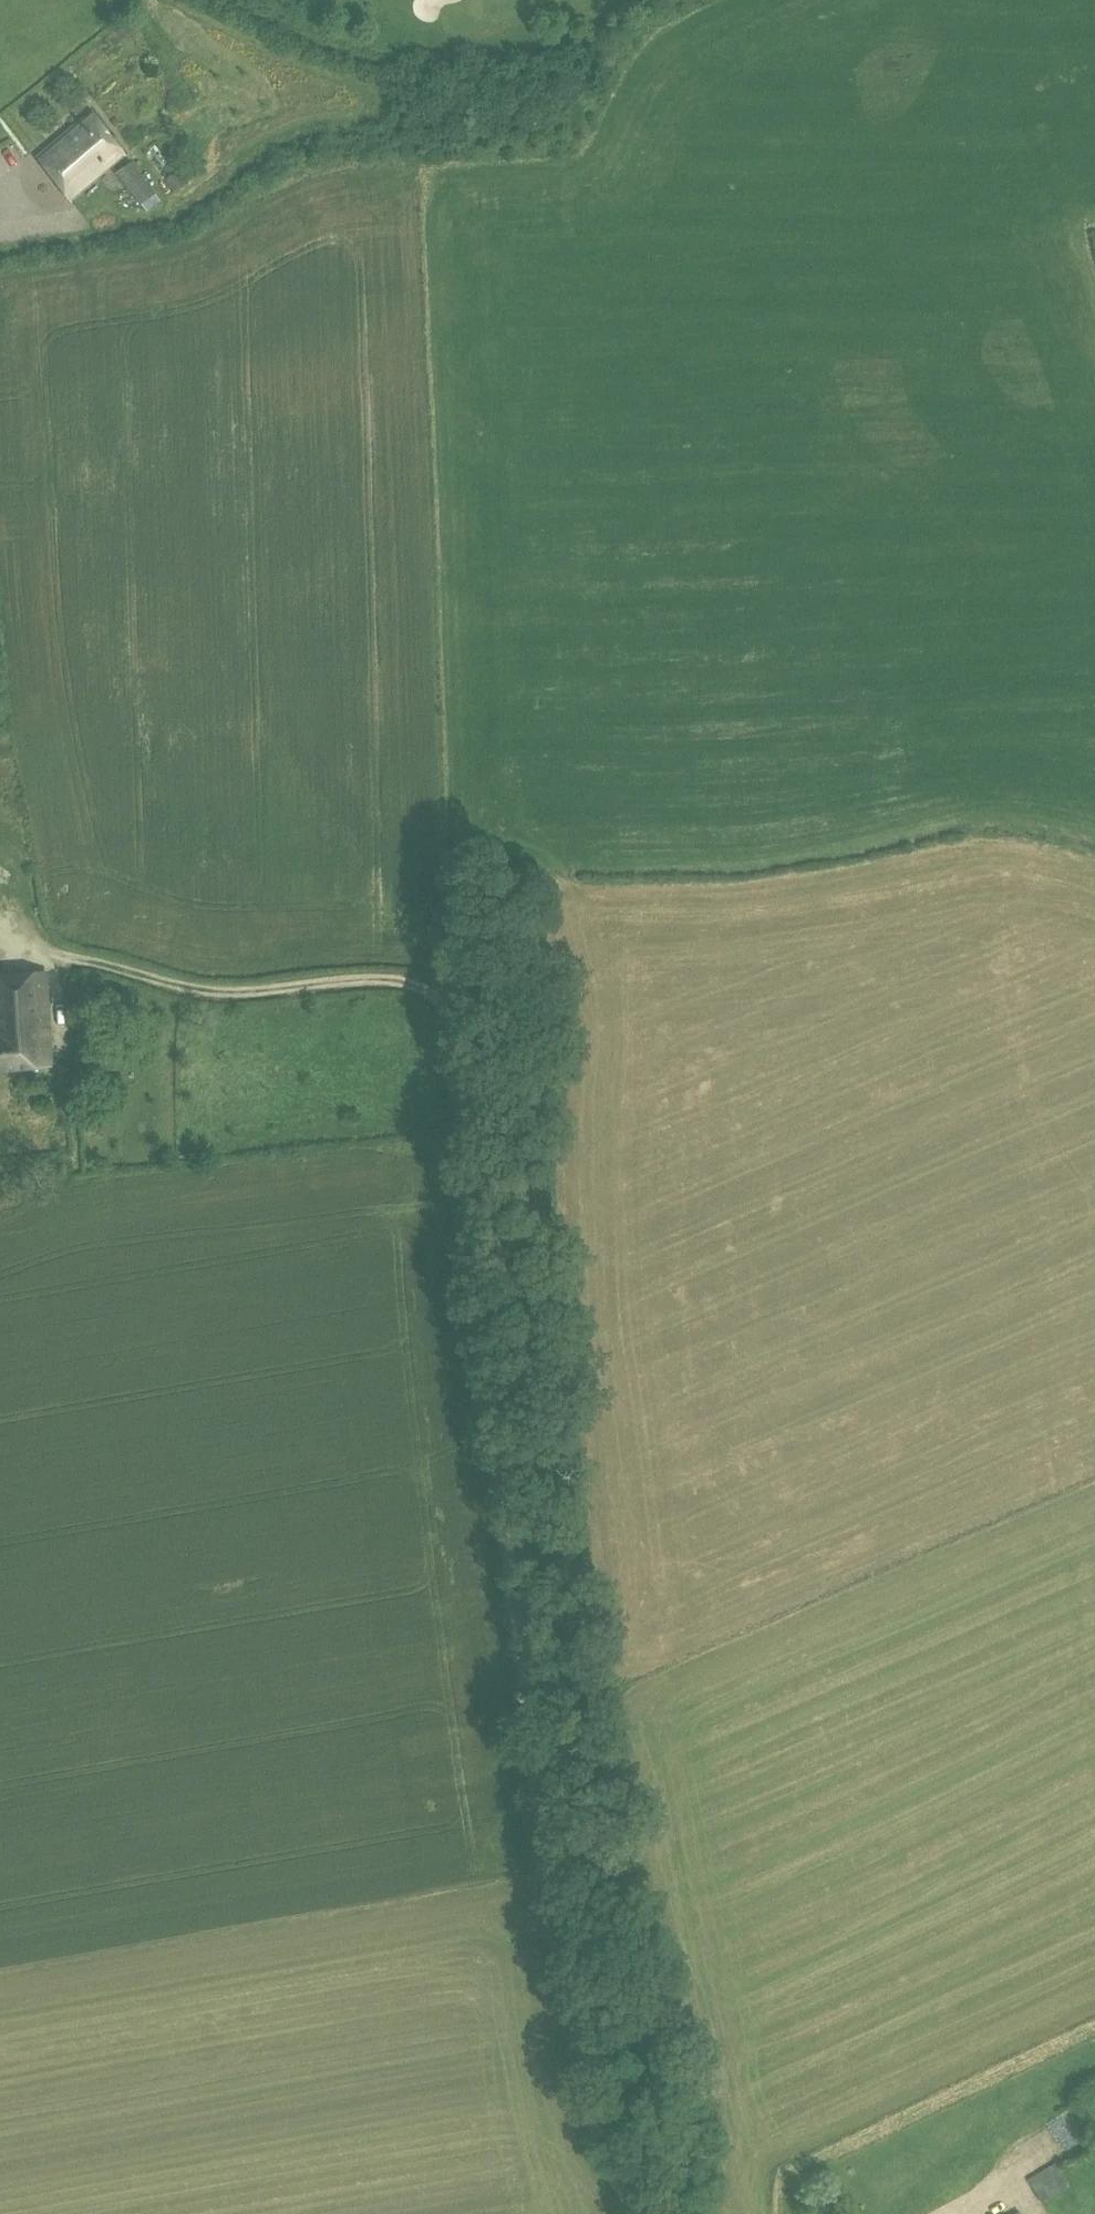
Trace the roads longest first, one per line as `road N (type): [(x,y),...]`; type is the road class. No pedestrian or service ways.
road 1 (track): [(646,2213),(602,2160),(586,2116),(513,1600),(451,1005),(421,983),(390,979),(211,991),(0,931)]
road 2 (track): [(780,2213),(784,2183),(800,2165),(1094,2023)]

